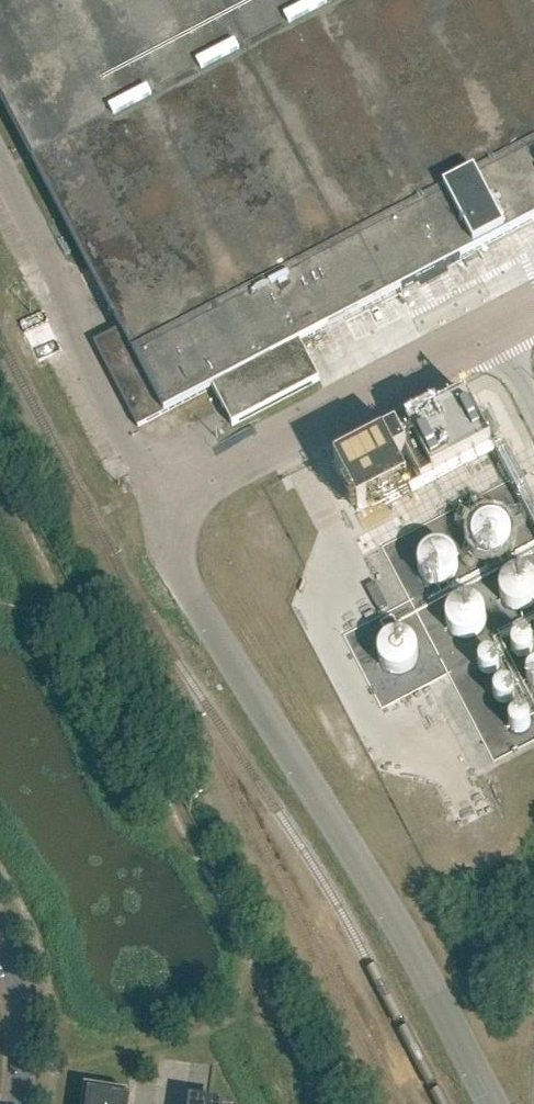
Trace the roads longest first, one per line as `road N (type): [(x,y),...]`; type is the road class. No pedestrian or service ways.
road 1 (unclassified): [(18,1103),(20,994),(0,937)]

